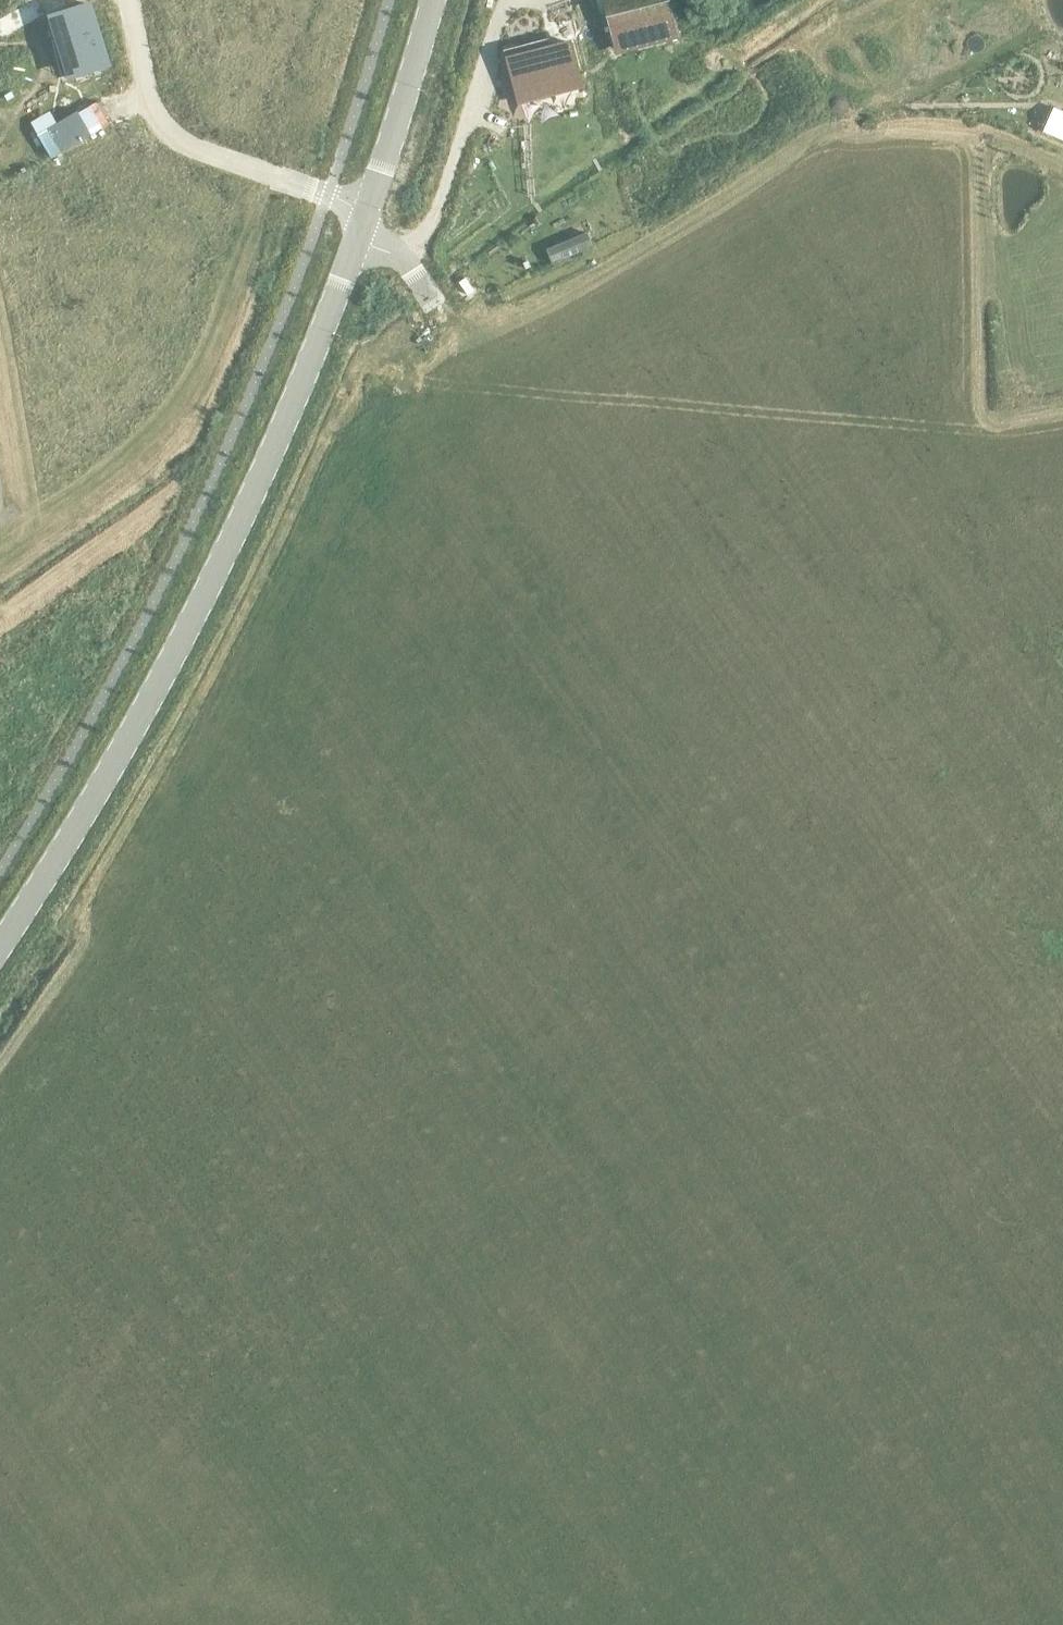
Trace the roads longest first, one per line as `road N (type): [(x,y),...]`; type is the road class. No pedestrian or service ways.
road 1 (tertiary): [(0,947),(129,738),(196,606),(364,223)]
road 2 (residential): [(364,223),(328,199),(179,144),(147,107),(122,0)]
road 3 (residential): [(404,258),(430,225),(508,0)]
road 4 (tertiary): [(364,223),(431,0)]

